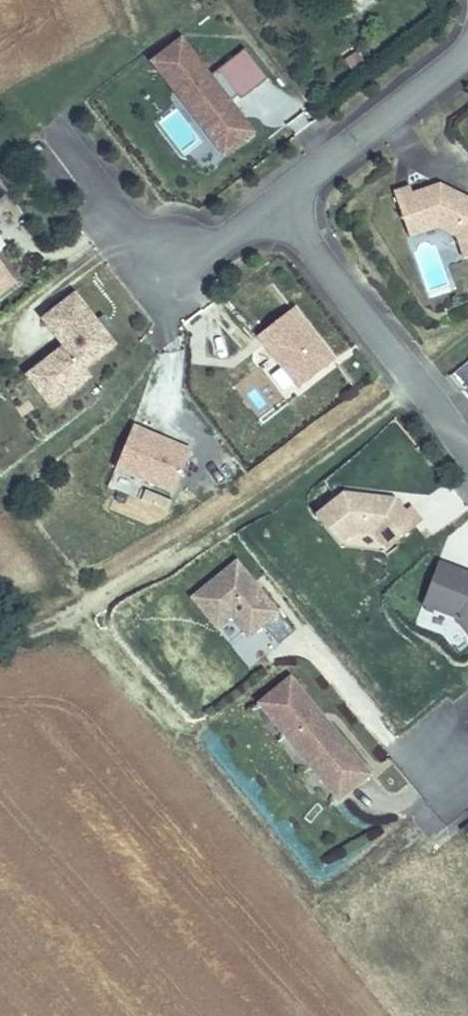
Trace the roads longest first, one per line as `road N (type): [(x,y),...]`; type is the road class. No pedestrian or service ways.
road 1 (track): [(0,645),(47,628),(233,523),(467,340)]
road 2 (residential): [(275,203),(467,438)]
road 3 (residential): [(57,133),(126,234),(150,249),(176,254),(213,246),(275,203)]
road 4 (residential): [(275,203),(467,56)]

